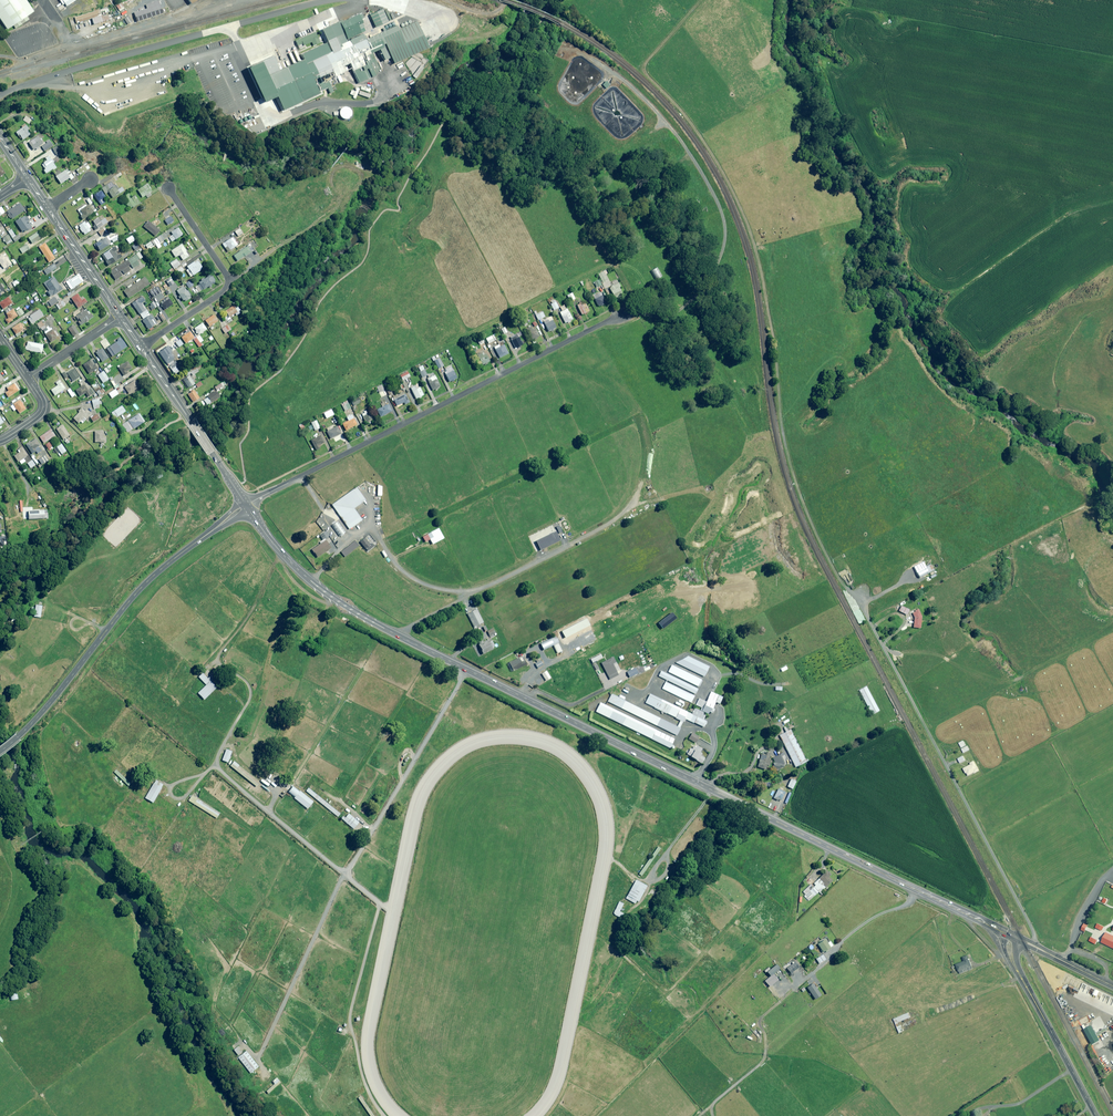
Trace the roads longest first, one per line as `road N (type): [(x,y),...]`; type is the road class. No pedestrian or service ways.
road 1 (secondary): [(247,506),(291,563),(372,622),(1013,937)]
road 2 (unclassified): [(247,506),(620,316)]
road 3 (track): [(1036,948),(873,631)]
road 4 (unclassified): [(0,752),(53,700),(152,575),(247,506)]
road 5 (track): [(469,673),(351,870)]
road 6 (residential): [(142,347),(228,284),(168,188)]
road 7 (tertiary): [(1094,1115),(1017,969),(1013,937)]
road 8 (secondary): [(142,347),(247,506)]
road 9 (secondary): [(49,207),(120,317)]

